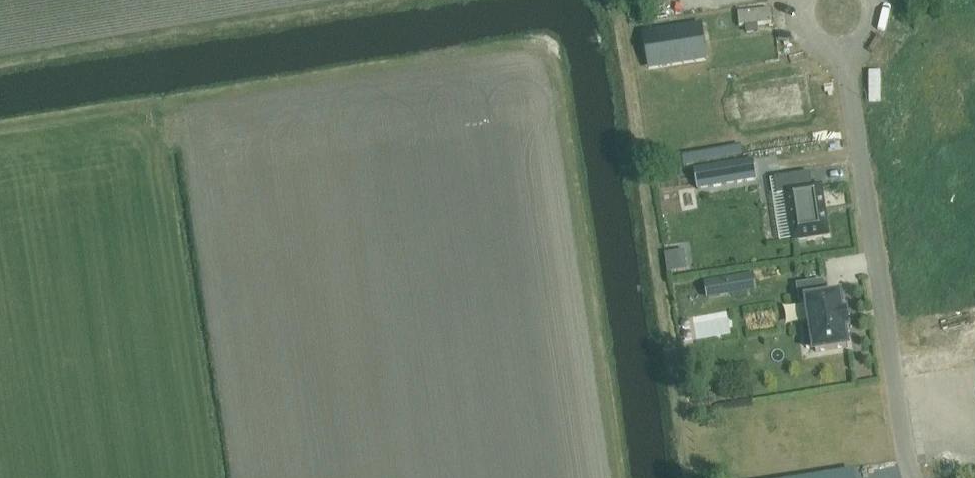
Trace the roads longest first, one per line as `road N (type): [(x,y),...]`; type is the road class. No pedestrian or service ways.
road 1 (unclassified): [(914,477),(846,51)]

